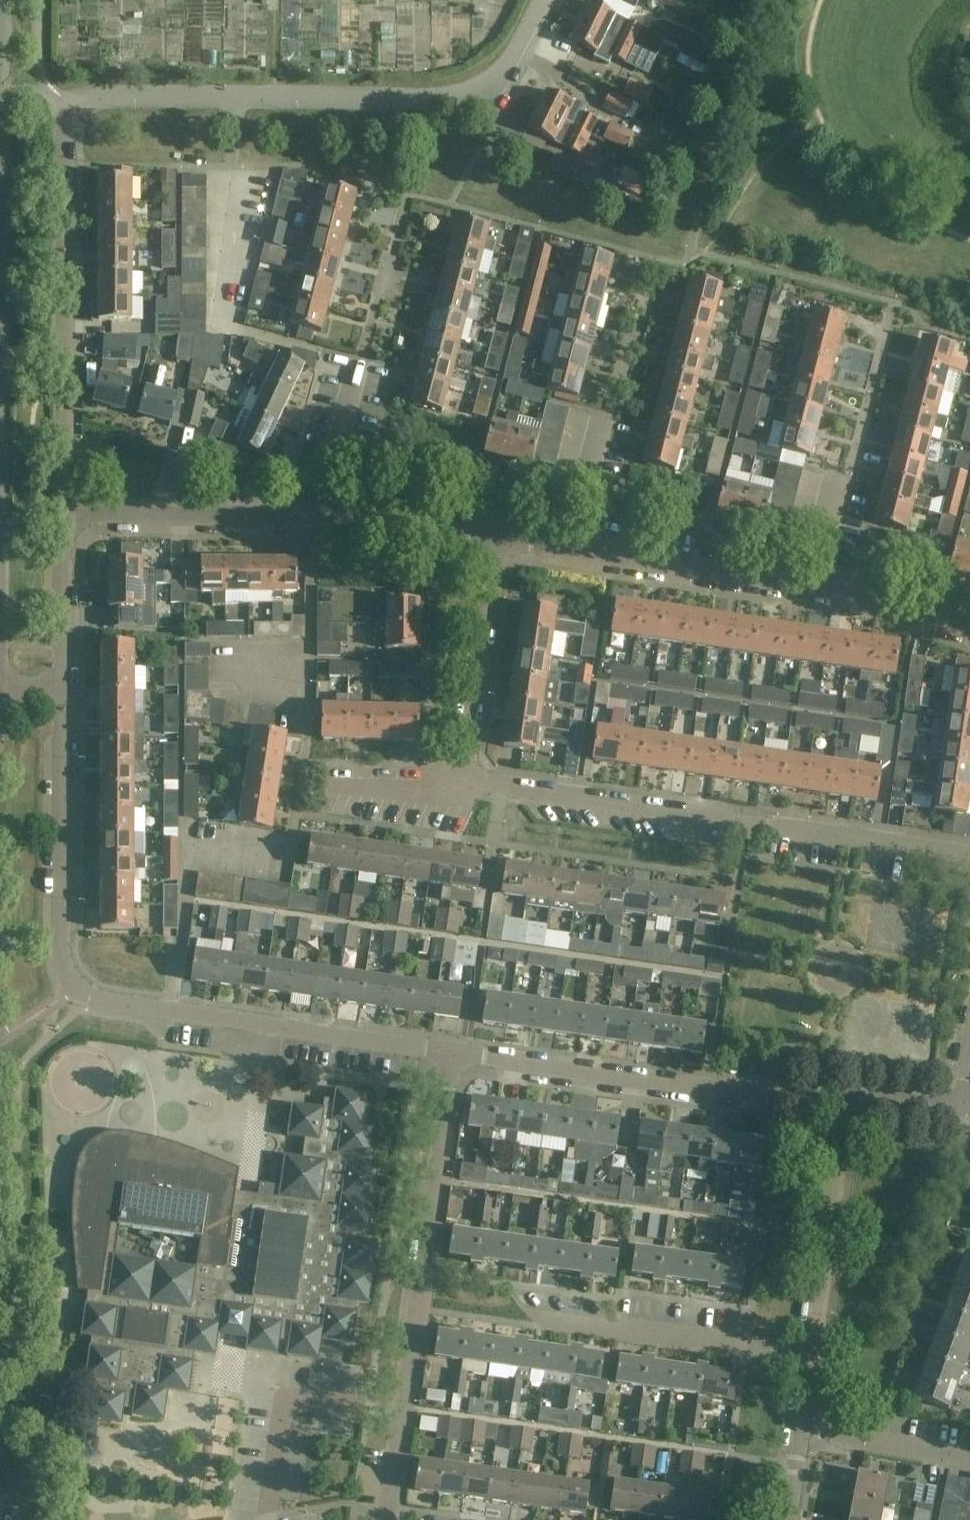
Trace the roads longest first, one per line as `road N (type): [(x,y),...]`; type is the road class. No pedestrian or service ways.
road 1 (residential): [(63,515),(66,129),(74,110),(91,99),(438,100),(486,91),(544,0)]
road 2 (residential): [(969,856),(462,782),(503,537)]
road 3 (residential): [(454,1052),(129,1006),(77,987),(63,943),(63,689)]
road 4 (residential): [(386,1519),(454,1052)]
road 5 (residential): [(851,1101),(454,1052)]
road 6 (residential): [(813,1361),(539,1321)]
road 7 (residential): [(813,1361),(851,1101)]
road 8 (residential): [(319,515),(63,515)]
road 9 (residential): [(816,584),(579,548)]
road 10 (residential): [(503,537),(319,515)]
road 11 (residential): [(63,689),(63,515)]
road 12 (residential): [(802,1430),(969,1460)]
road 13 (residential): [(969,626),(869,592),(816,584)]
road 14 (residential): [(319,515),(360,364)]
road 15 (residential): [(579,548),(613,426)]

